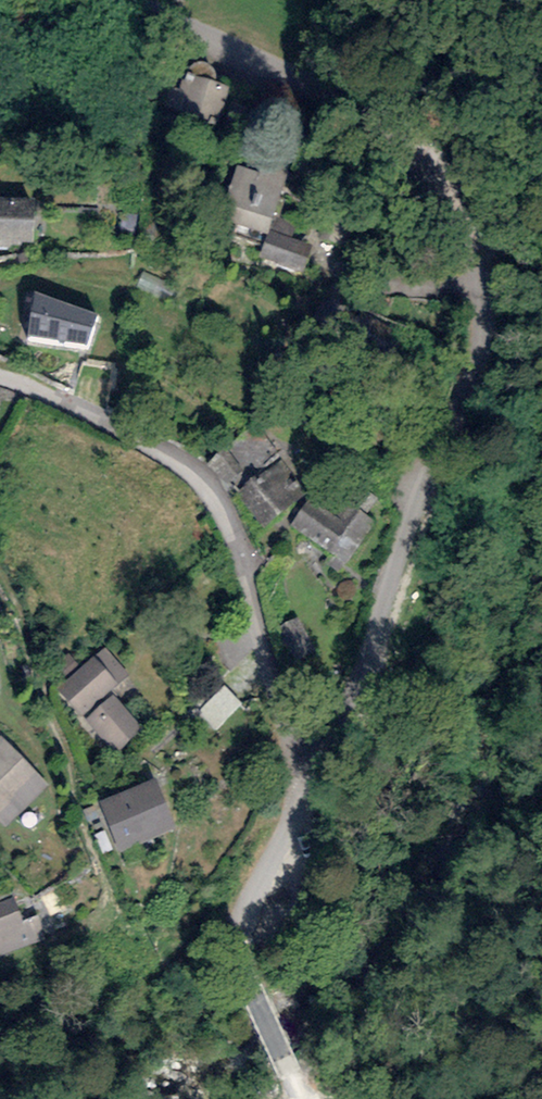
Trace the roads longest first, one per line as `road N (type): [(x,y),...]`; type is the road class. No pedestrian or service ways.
road 1 (unclassified): [(127,0),(223,40),(348,108),(437,189),(467,263),(469,368),(302,783)]
road 2 (unclassified): [(302,783),(244,560),(214,495),(182,463),(112,421),(0,375)]
road 3 (unclassified): [(302,783),(242,948),(241,973),(272,1064)]

